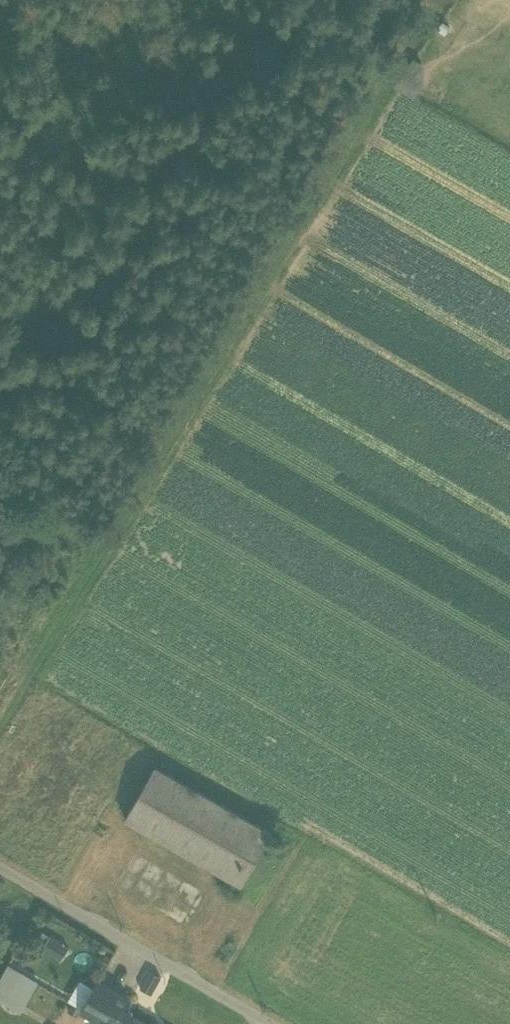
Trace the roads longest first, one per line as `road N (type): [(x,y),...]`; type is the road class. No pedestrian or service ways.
road 1 (residential): [(0,853),(290,1023)]

